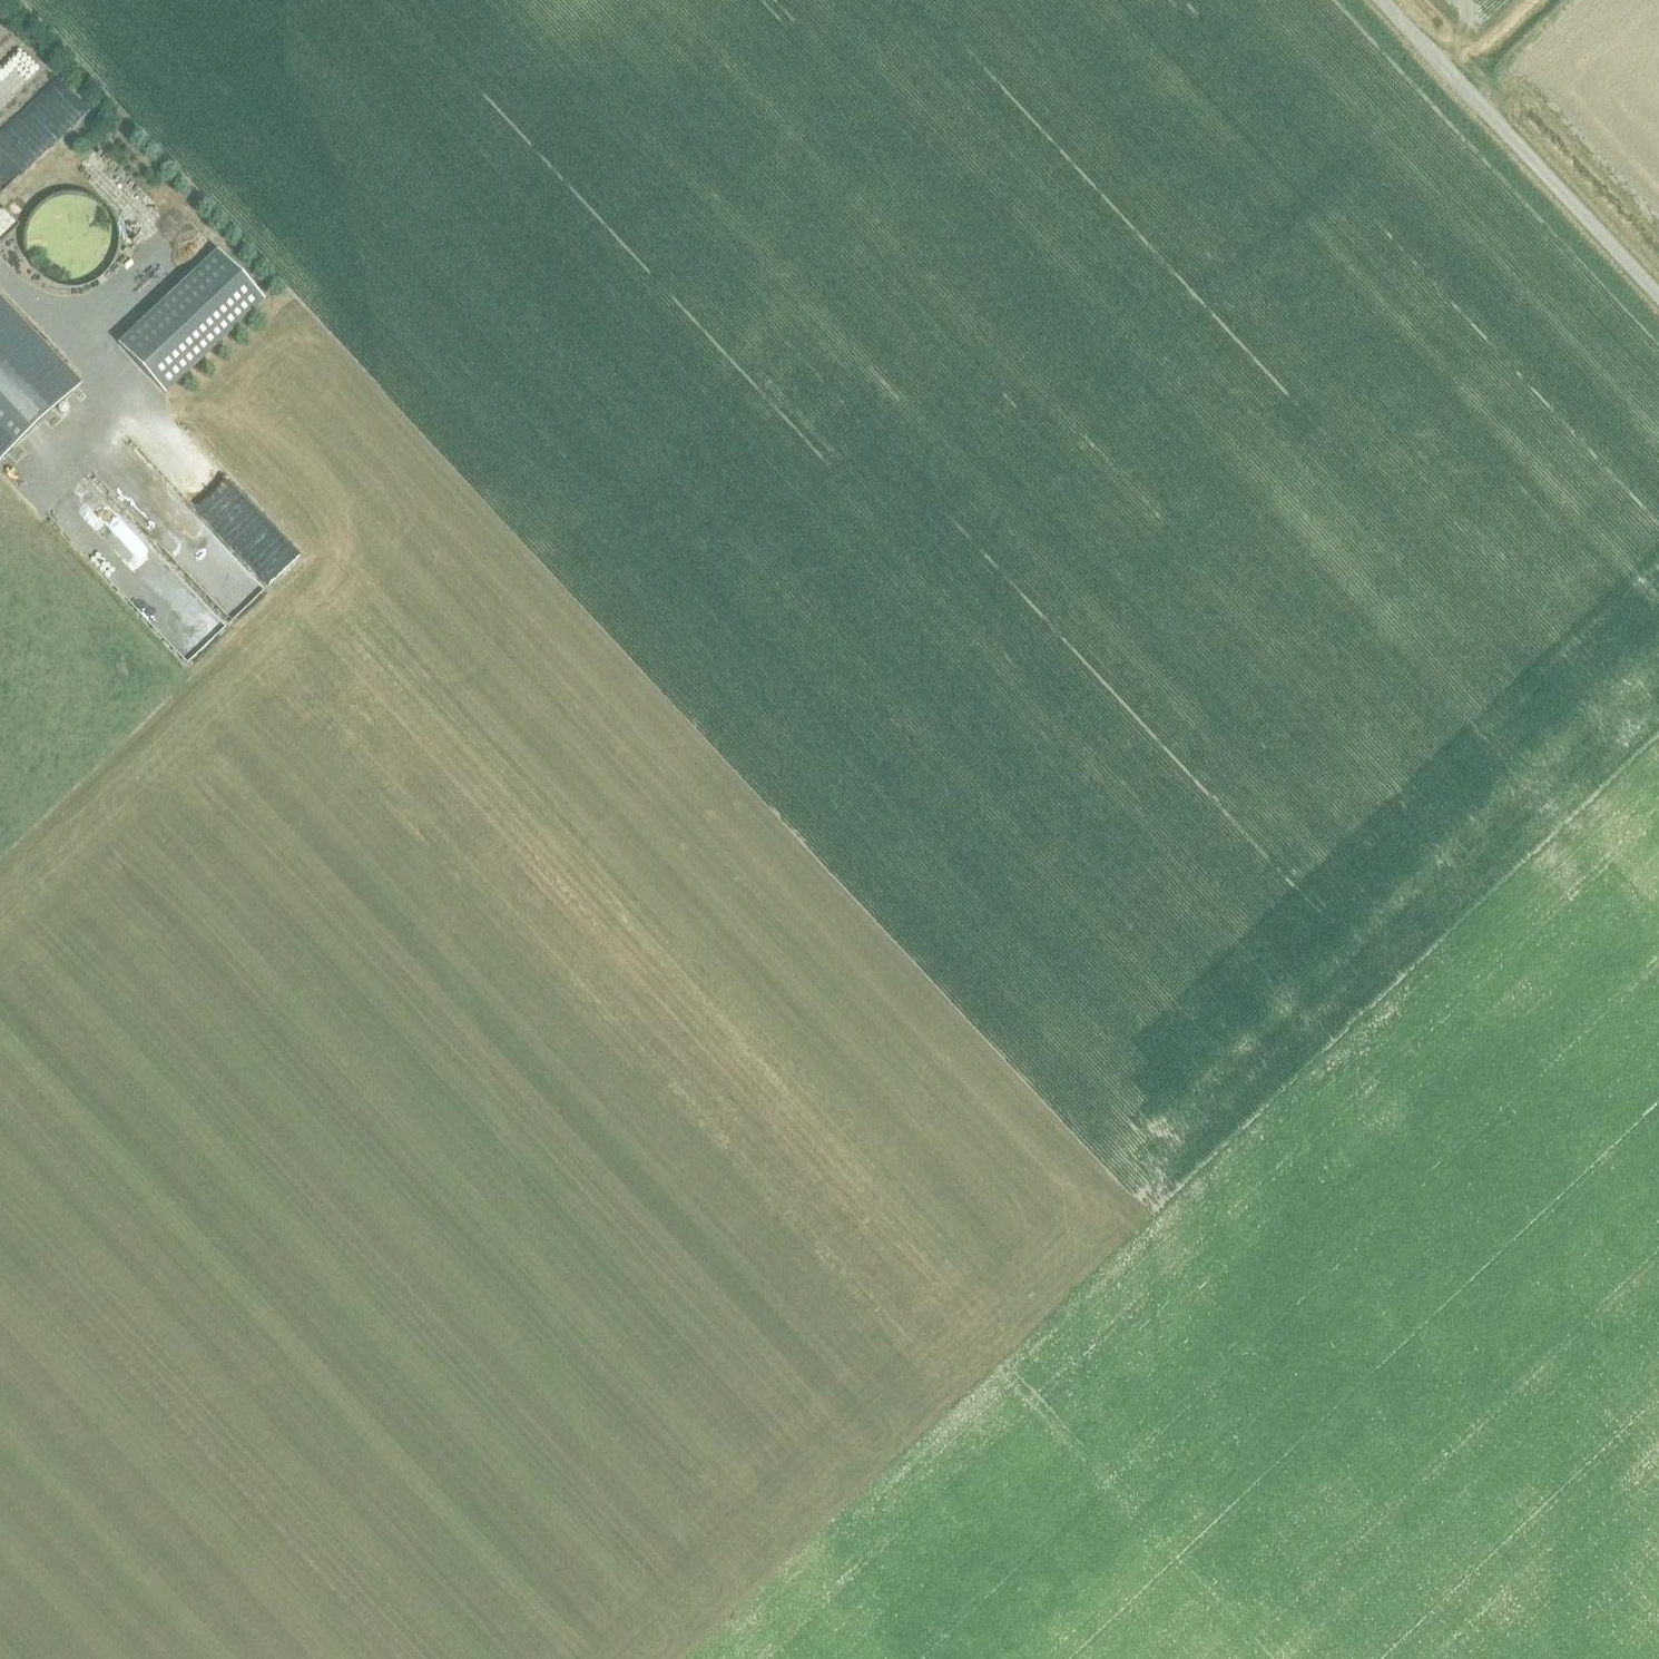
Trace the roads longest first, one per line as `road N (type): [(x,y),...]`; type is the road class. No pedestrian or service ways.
road 1 (unclassified): [(1658,296),(1382,0)]

